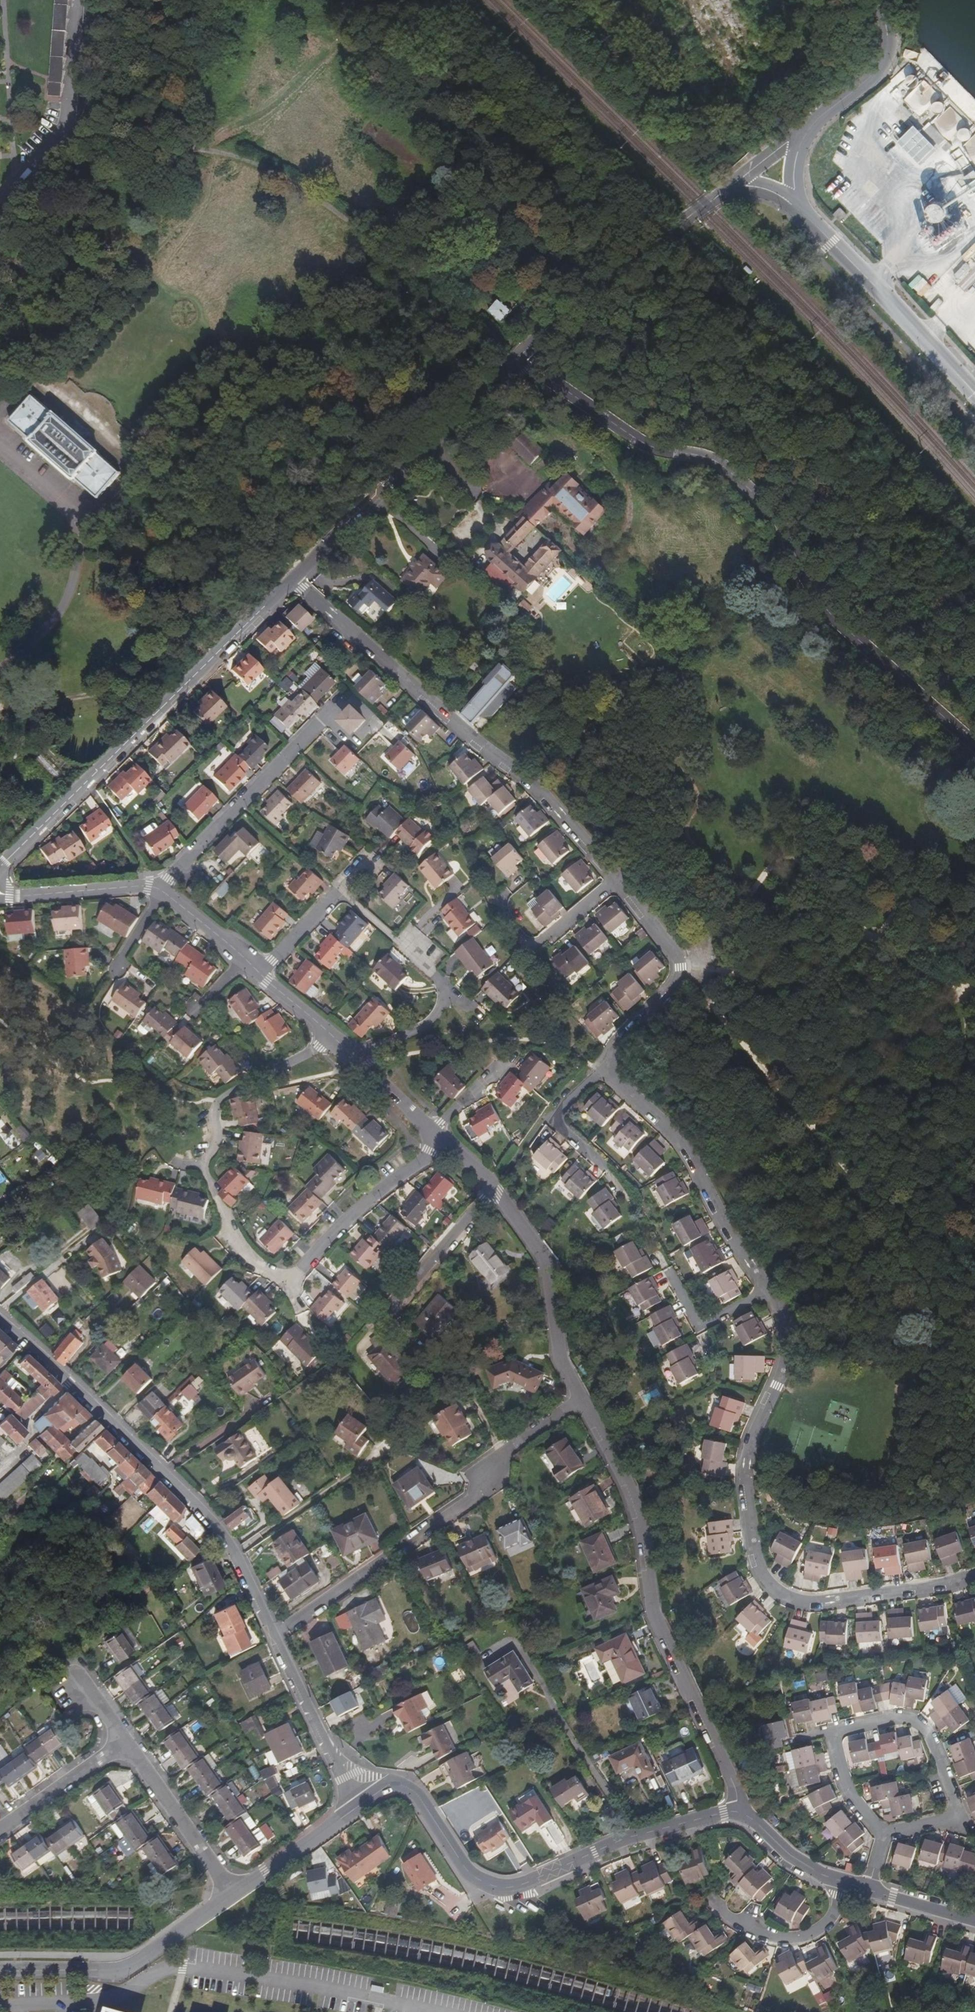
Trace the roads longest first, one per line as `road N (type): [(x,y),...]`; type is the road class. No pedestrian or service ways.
road 1 (unclassified): [(521,358),(628,431),(702,461),(746,491),(786,530),(834,616),(974,751)]
road 2 (residential): [(0,1323),(226,1536),(360,1800)]
road 3 (residential): [(974,1572),(940,1585),(815,1599),(762,1582),(743,1533),(747,1481),(753,1434),(785,1362),(782,1328),(764,1288)]
road 4 (residential): [(577,1399),(633,1501),(650,1612),(741,1813)]
road 5 (unclassified): [(360,1800),(390,1784),(410,1788),(471,1876),(489,1887),(512,1888),(627,1839),(741,1813)]
road 6 (residential): [(609,881),(492,752),(455,728),(293,580)]
road 7 (unclassified): [(0,873),(293,580)]
road 8 (residential): [(885,1834),(953,1818),(955,1798),(922,1729),(891,1721),(833,1735),(836,1768),(863,1818)]
road 9 (unclassified): [(293,580),(521,358)]
road 10 (unclassified): [(521,358),(734,181)]
road 11 (residential): [(764,1288),(677,1136),(603,1069)]
road 12 (residential): [(0,450),(75,517),(63,602),(0,662)]
road 13 (tertiary): [(795,207),(974,397)]
road 14 (residential): [(0,1975),(125,1968),(234,1896)]
road 15 (residential): [(577,1399),(486,1465),(475,1493),(392,1549)]
road 16 (residential): [(161,895),(326,718)]
road 17 (residential): [(603,1069),(677,966),(609,881)]
road 18 (residential): [(493,1189),(546,1265),(564,1375),(577,1399)]
road 19 (residential): [(76,0),(66,126),(0,201)]
road 20 (residential): [(279,1278),(435,1131)]
road 21 (residential): [(328,1036),(217,1102),(216,1138),(200,1164)]
road 22 (residential): [(234,1896),(122,1743)]
road 23 (residential): [(353,1058),(410,1034),(438,999),(438,981),(393,944)]
road 24 (unclassified): [(720,1908),(776,1938),(826,1923),(863,1888)]
road 25 (tertiary): [(873,0),(885,31),(882,58),(801,125)]
road 26 (residential): [(0,897),(146,888),(161,895)]
road 27 (residential): [(390,1315),(493,1189)]
road 28 (residential): [(234,1896),(360,1800)]
road 29 (residential): [(609,881),(524,948),(496,909)]
road 30 (residential): [(122,1743),(0,1831)]
road 31 (unclassified): [(741,1813),(793,1860),(863,1888)]
road 32 (residential): [(200,1164),(226,1234),(254,1266),(279,1278)]
road 33 (residential): [(764,1288),(698,1327),(665,1270)]
road 34 (residential): [(603,1069),(550,1120),(599,1167)]

